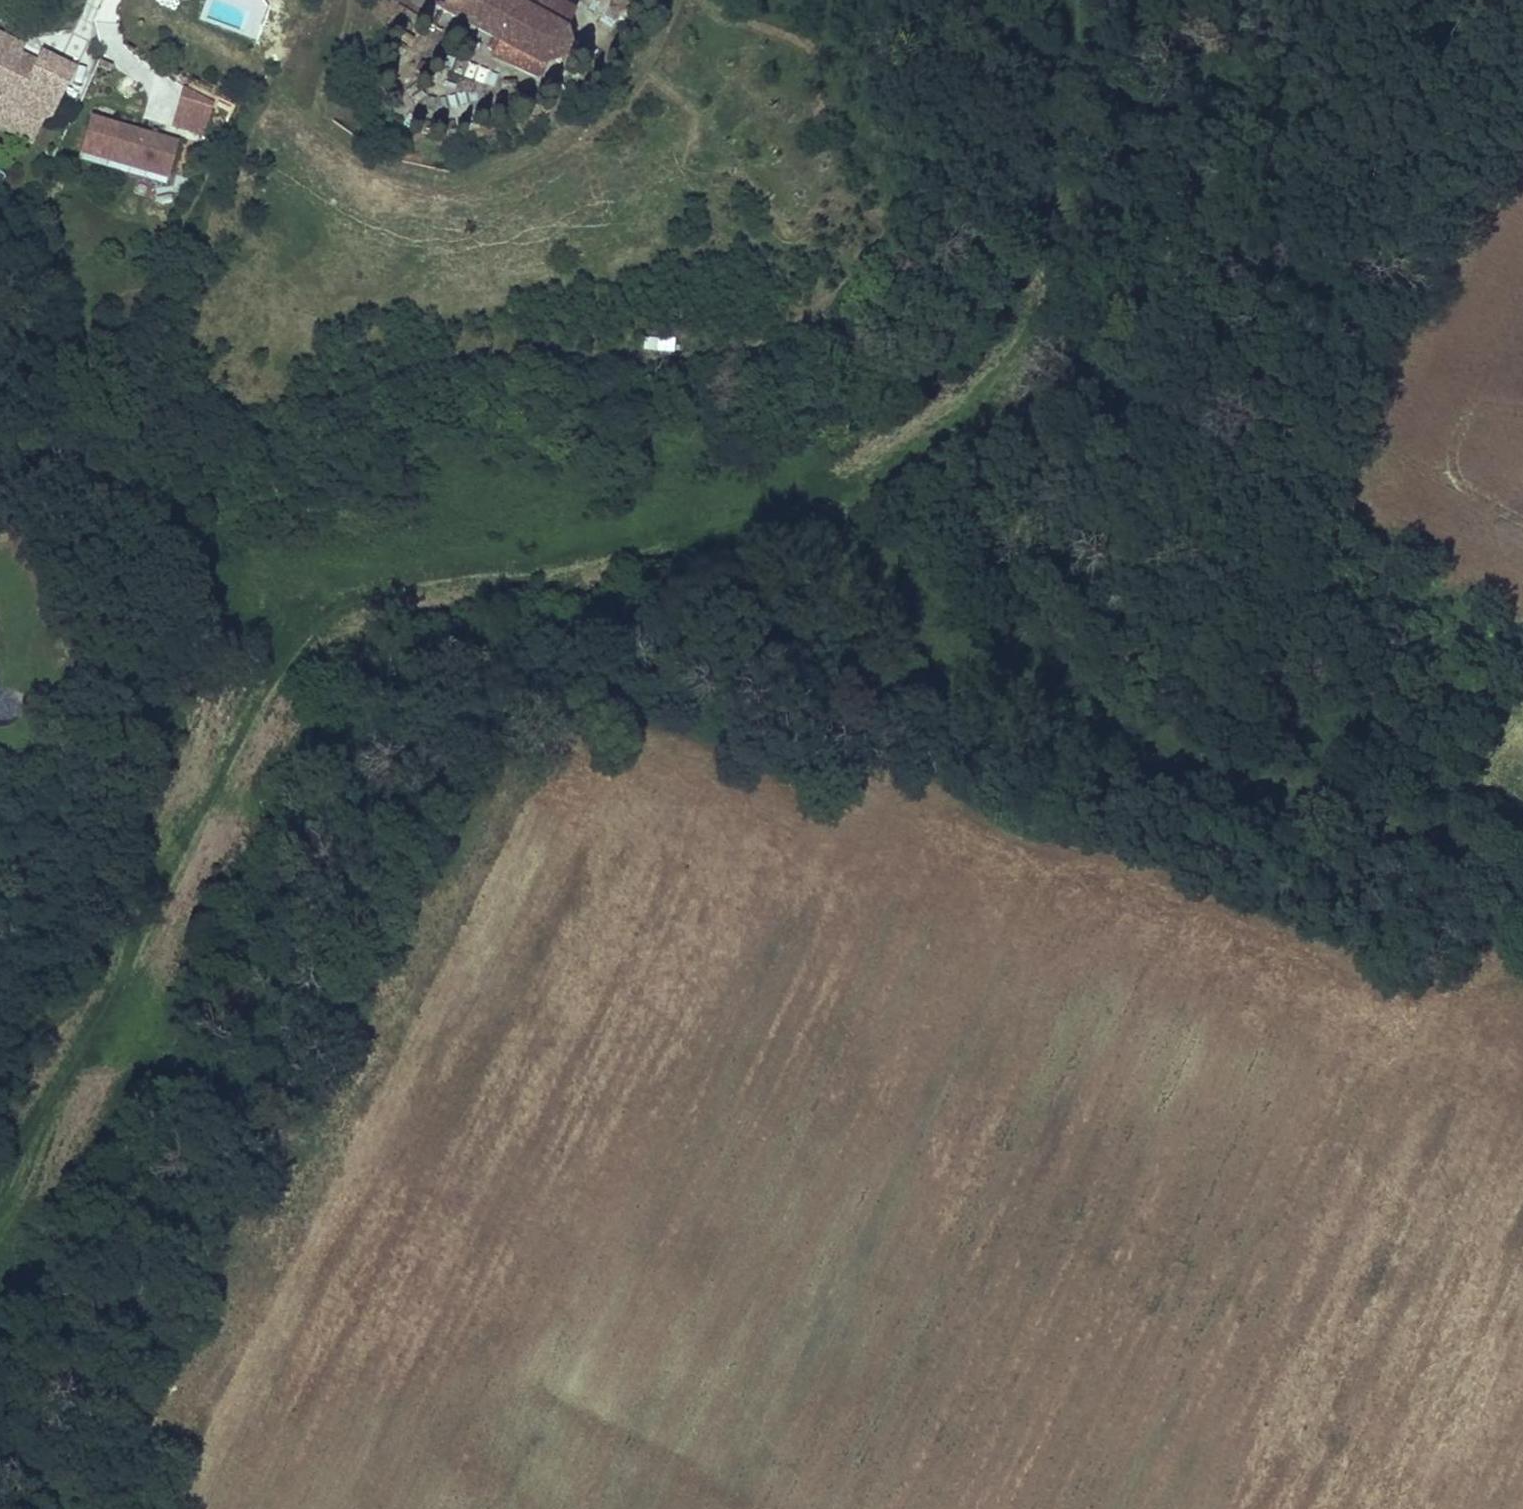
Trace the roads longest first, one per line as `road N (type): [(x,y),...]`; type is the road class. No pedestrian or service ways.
road 1 (track): [(0,1194),(221,734),(284,637),(357,580),(452,556),(549,561),(821,480)]
road 2 (track): [(1522,892),(1184,744),(912,603),(821,480)]
road 3 (track): [(821,480),(950,403),(1024,309),(1063,137),(1079,0)]

